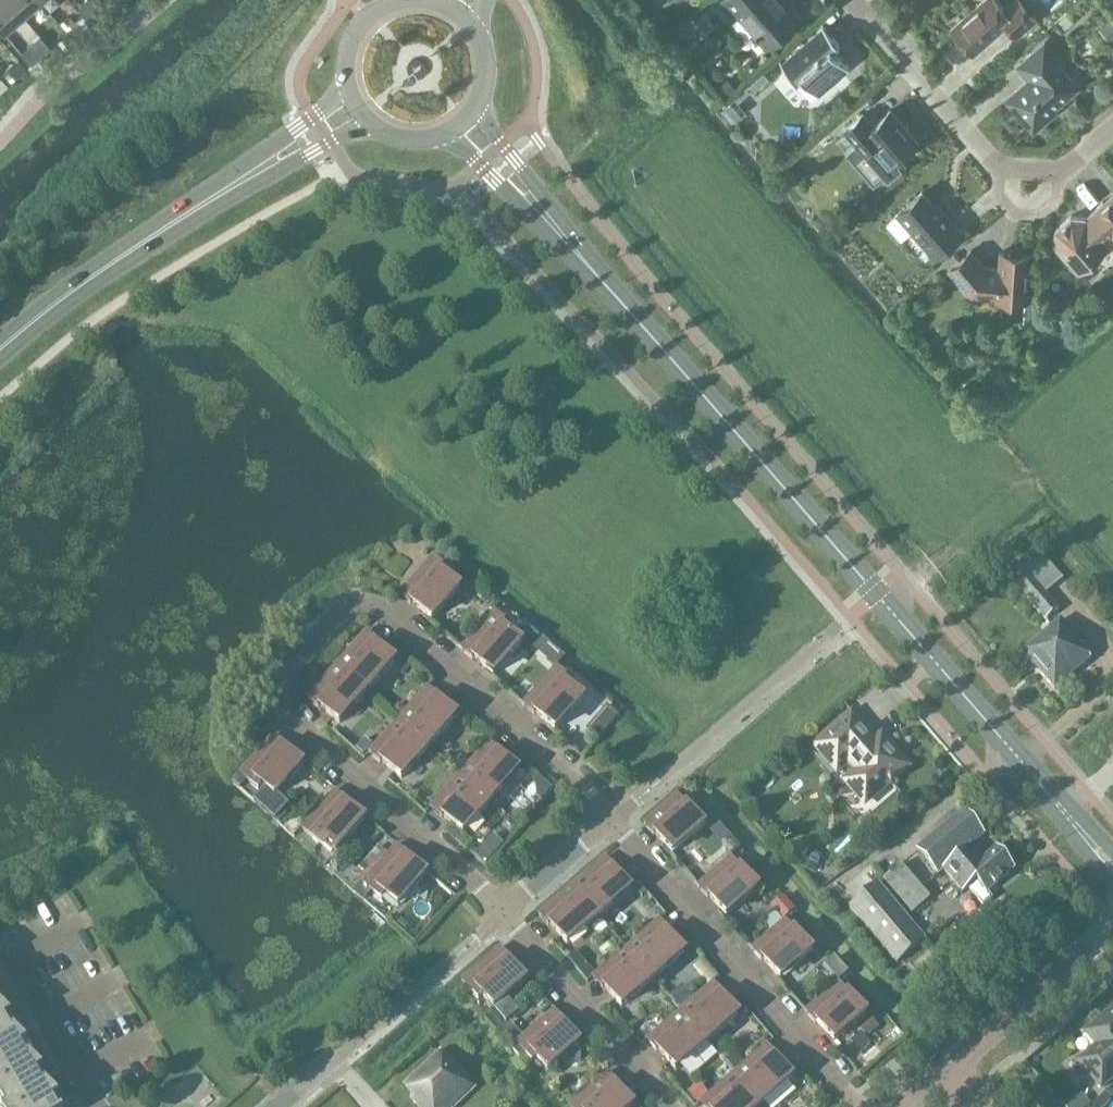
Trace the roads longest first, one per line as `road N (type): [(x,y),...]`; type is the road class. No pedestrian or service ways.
road 1 (tertiary): [(1112,867),(584,257)]
road 2 (residential): [(609,822),(412,630),(376,604),(340,613),(286,680),(298,737),(504,920)]
road 3 (residential): [(856,1106),(609,822)]
road 4 (residential): [(864,0),(1006,173),(1057,177),(1112,126)]
road 5 (secondary): [(345,92),(133,250)]
road 6 (secondary): [(133,250),(365,124)]
road 7 (residential): [(504,920),(665,1106)]
road 8 (residential): [(949,1069),(1112,928)]
road 9 (tertiary): [(447,137),(561,249),(584,257)]
road 10 (tertiary): [(584,257),(477,108)]
road 11 (secondary): [(0,353),(133,250)]
road 12 (residential): [(104,1106),(20,965)]
road 13 (residential): [(504,920),(609,822)]
road 14 (secondary): [(404,0),(365,18),(350,38),(345,92)]

